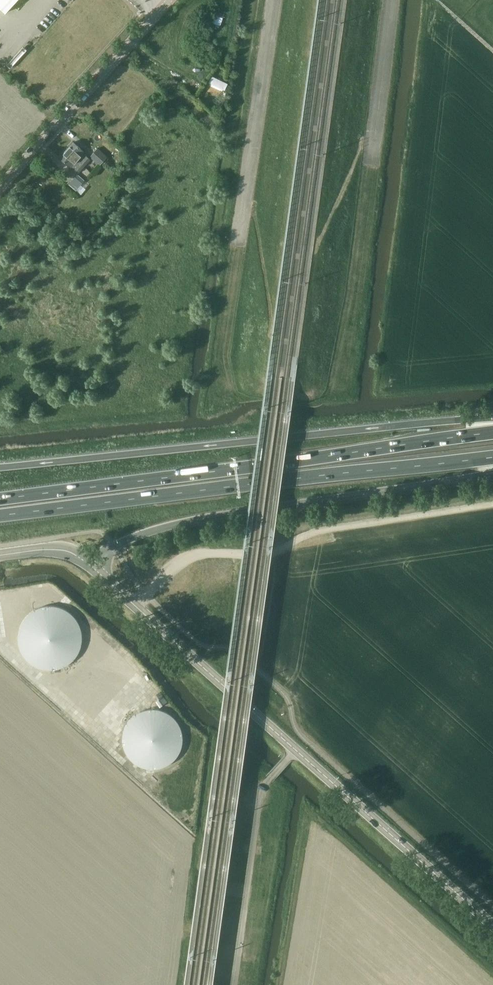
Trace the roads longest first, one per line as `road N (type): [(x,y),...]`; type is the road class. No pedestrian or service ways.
road 1 (secondary): [(492,926),(89,563)]
road 2 (motorway): [(492,432),(0,499)]
road 3 (motorway): [(0,516),(492,457)]
road 4 (motorway): [(492,422),(0,469)]
road 5 (motorway): [(89,563),(176,525),(492,473)]
road 6 (track): [(132,603),(198,556),(275,555),(310,533),(492,505)]
road 7 (unclassified): [(0,192),(171,0)]

